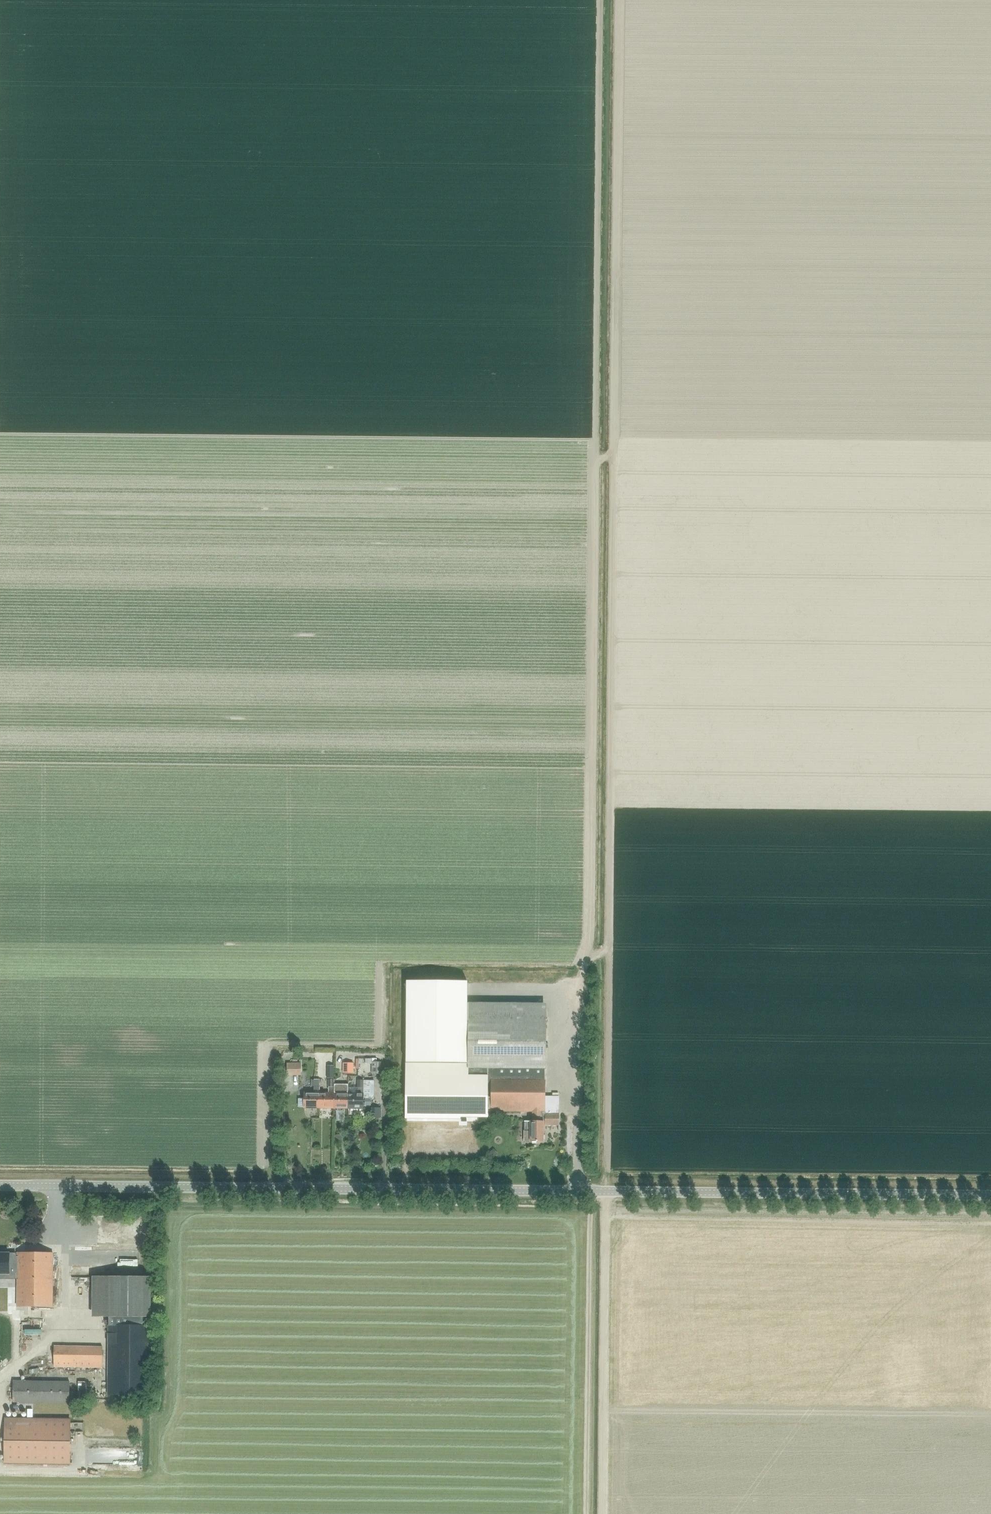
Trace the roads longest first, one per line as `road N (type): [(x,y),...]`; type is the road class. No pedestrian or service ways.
road 1 (unclassified): [(990,1196),(0,1186)]

